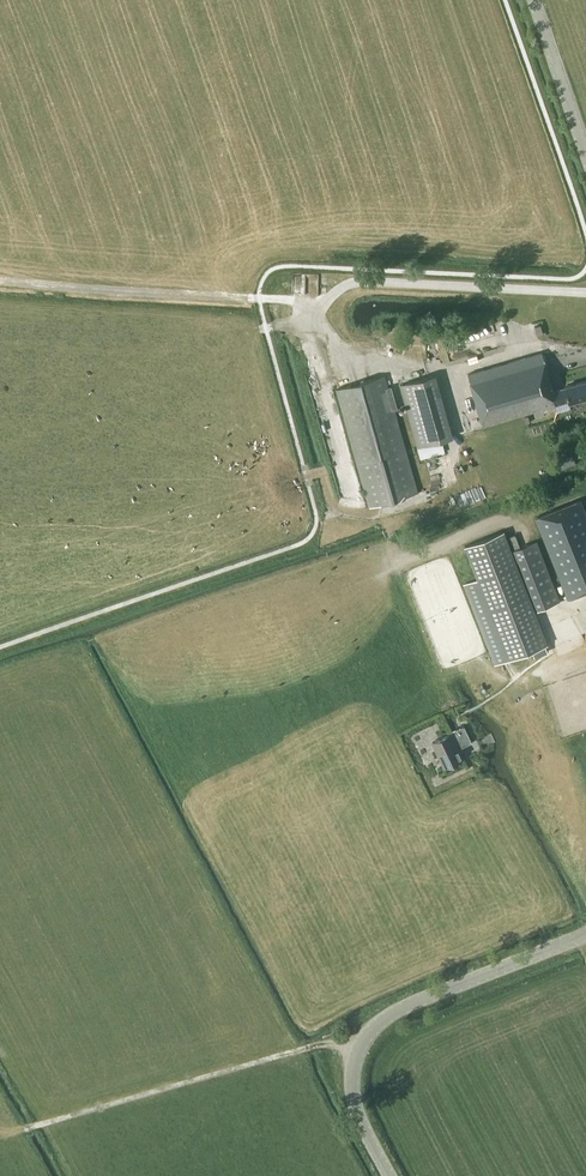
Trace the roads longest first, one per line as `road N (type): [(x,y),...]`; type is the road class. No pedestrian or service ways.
road 1 (track): [(585,292),(366,280),(322,305),(327,349),(407,368)]
road 2 (tertiary): [(388,1175),(349,1087),(356,1051),(371,1028),(393,1012),(585,932)]
road 3 (track): [(7,1134),(319,1045),(360,1044)]
road 4 (track): [(322,305),(0,280)]
road 5 (tertiary): [(585,159),(531,0)]

